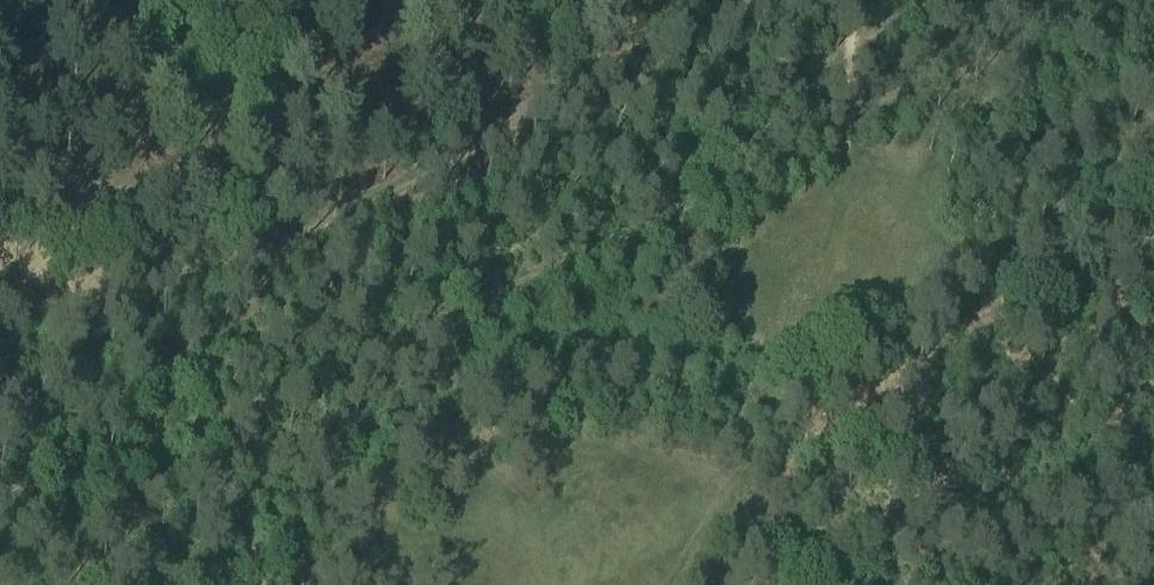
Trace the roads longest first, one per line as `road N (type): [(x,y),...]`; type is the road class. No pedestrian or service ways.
road 1 (track): [(778,0),(451,171),(95,305),(0,289)]
road 2 (track): [(670,584),(779,427),(791,373),(831,280),(850,118)]
road 3 (track): [(735,490),(876,584)]

